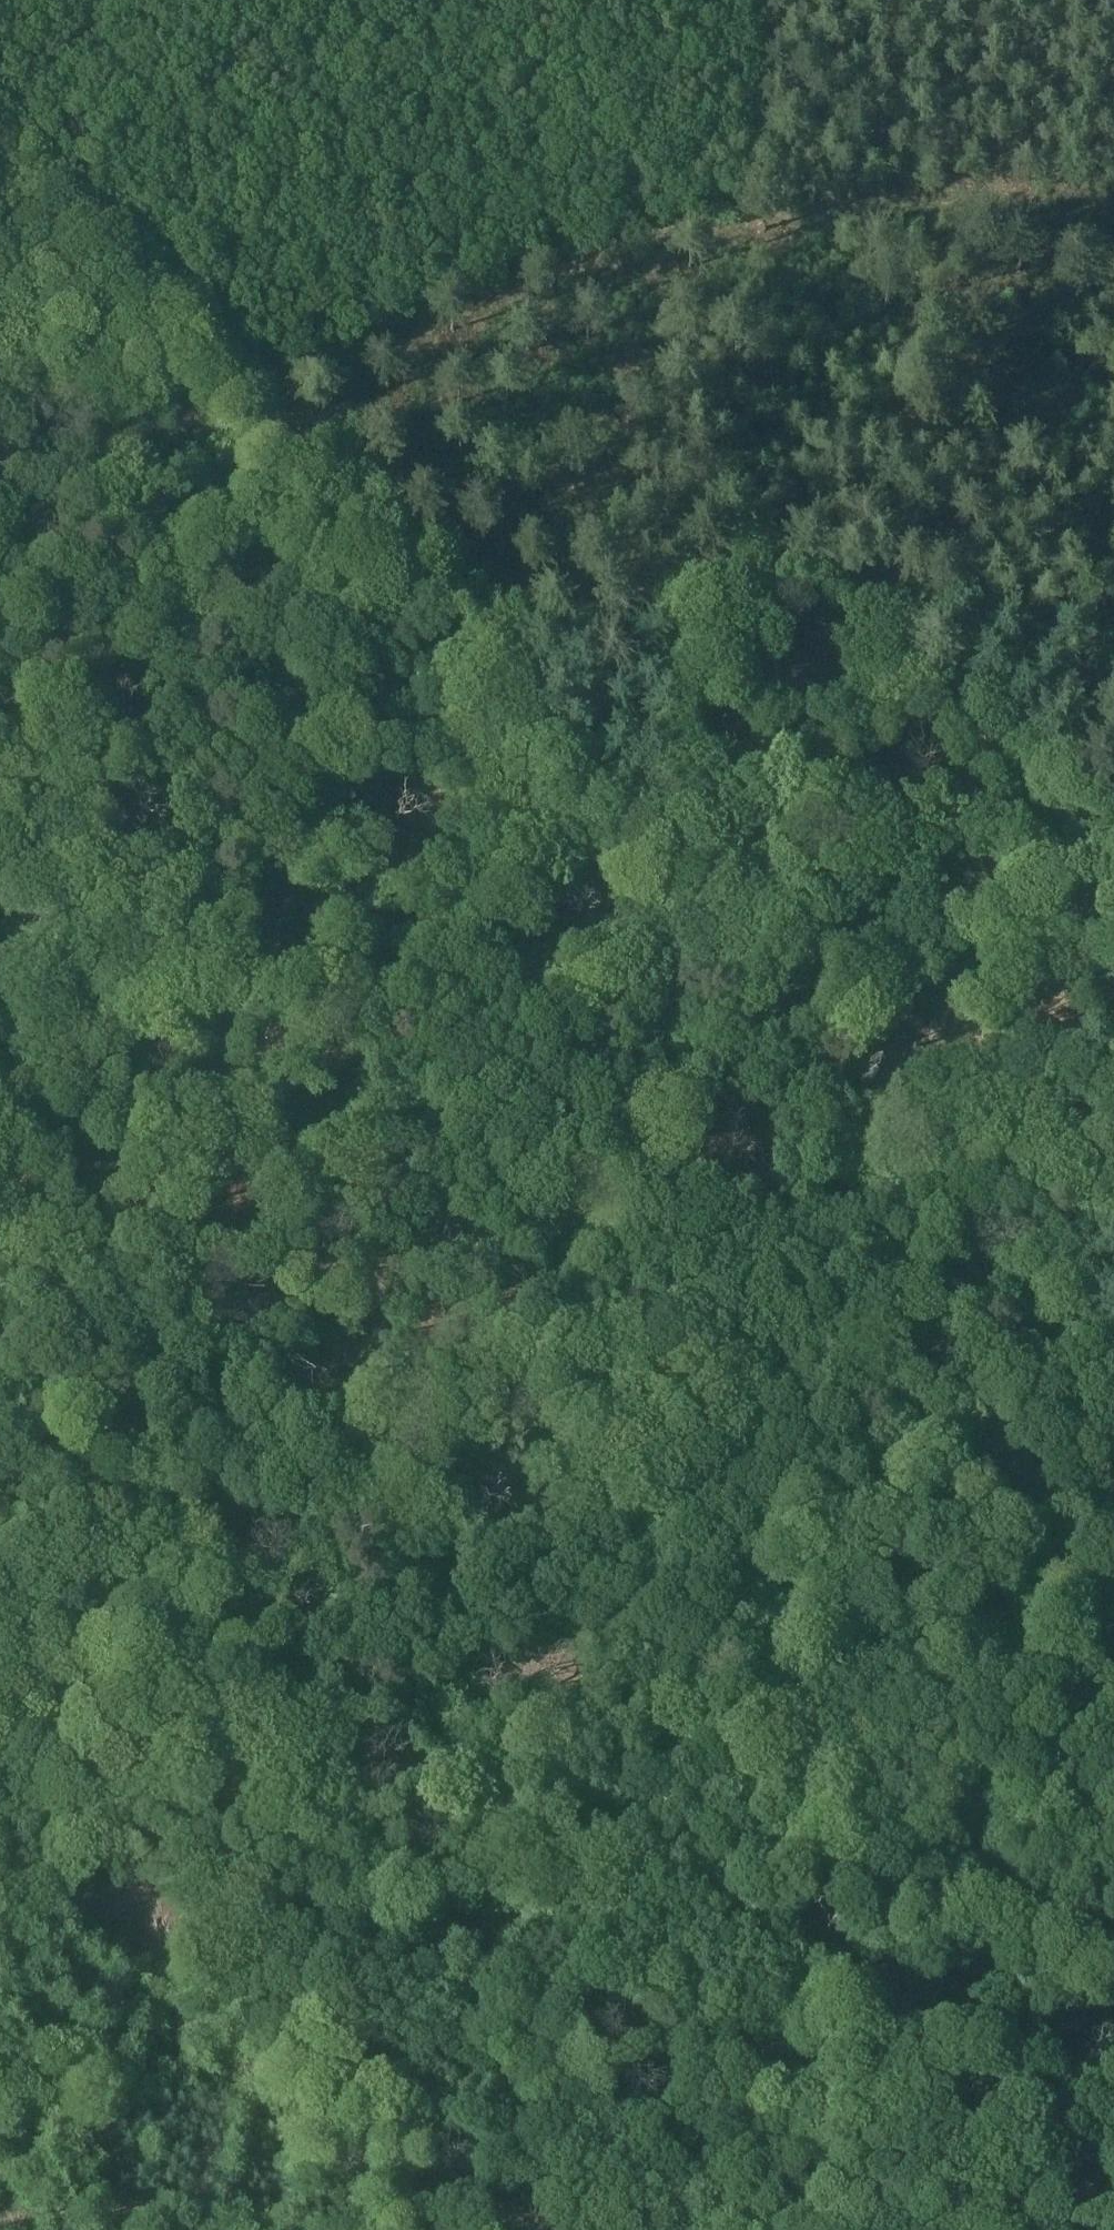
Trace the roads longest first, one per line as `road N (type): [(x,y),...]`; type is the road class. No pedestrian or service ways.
road 1 (track): [(0,132),(401,500),(492,626),(554,743),(692,856),(1113,1169)]
road 2 (track): [(364,2229),(0,1136)]

